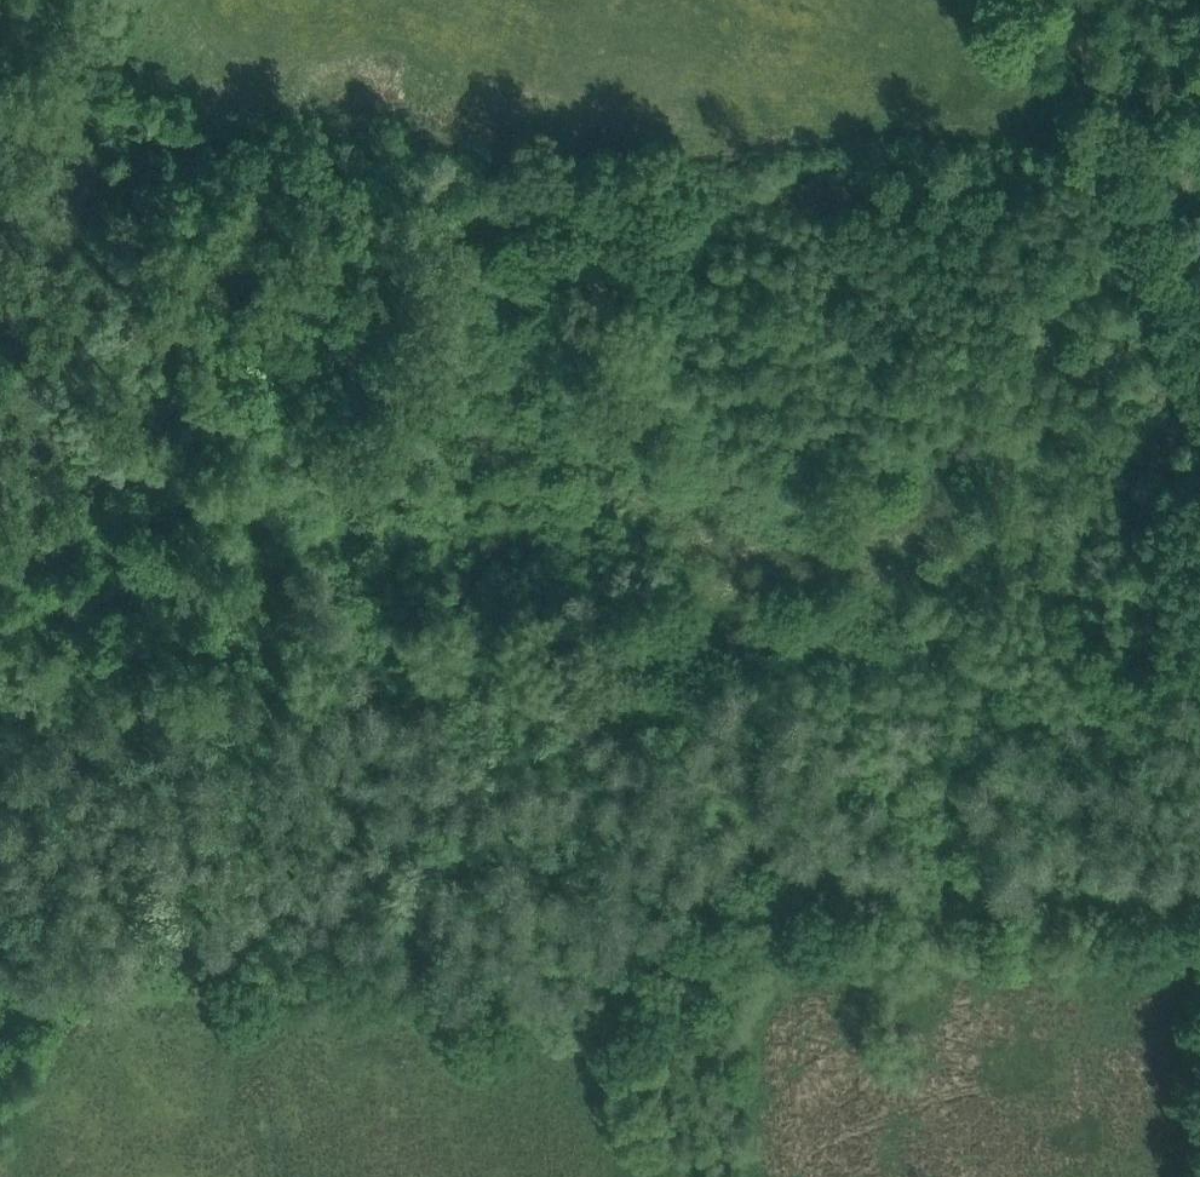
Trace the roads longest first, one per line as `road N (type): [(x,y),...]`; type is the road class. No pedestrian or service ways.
road 1 (track): [(1199,267),(1092,25),(1069,0)]

